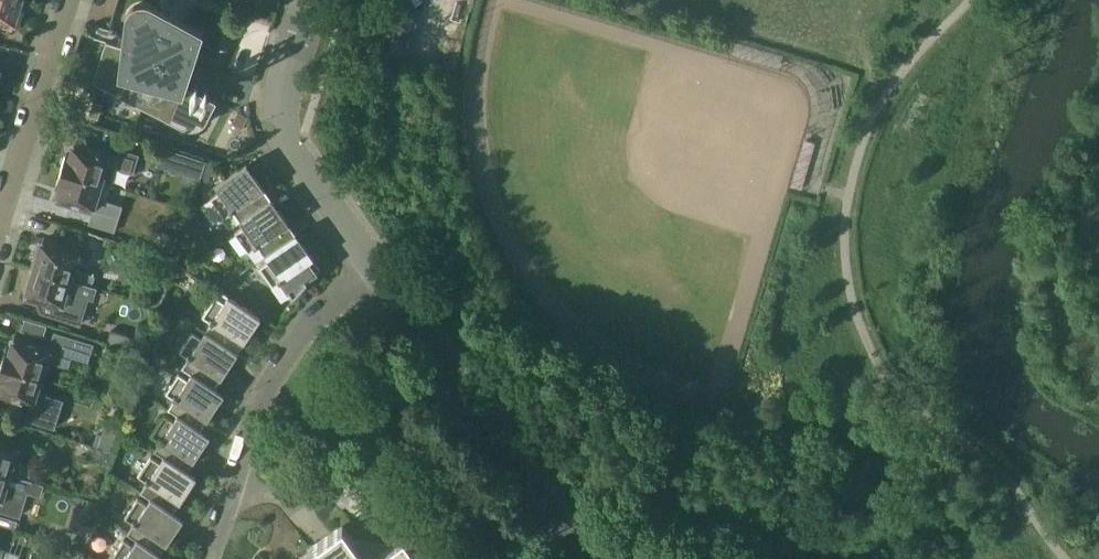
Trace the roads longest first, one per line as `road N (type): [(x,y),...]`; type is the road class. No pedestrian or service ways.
road 1 (unclassified): [(582,558),(369,260)]
road 2 (residential): [(204,558),(257,404),(305,327),(369,260)]
road 3 (unclassified): [(369,260),(293,154),(285,112),(317,0)]
road 4 (residential): [(0,222),(73,0)]

